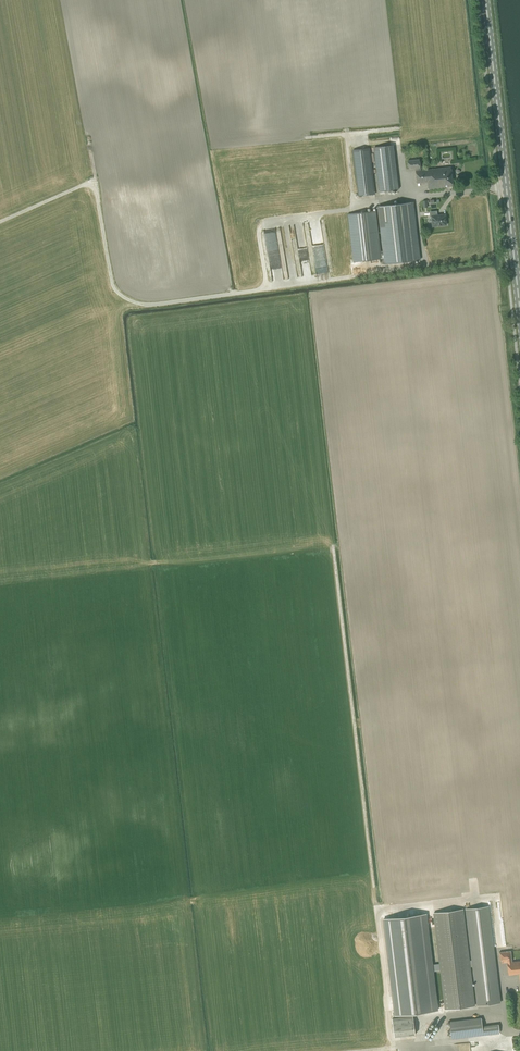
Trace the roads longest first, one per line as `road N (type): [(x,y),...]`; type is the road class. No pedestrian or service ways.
road 1 (track): [(394,1050),(334,555),(329,547),(154,561)]
road 2 (track): [(0,222),(93,182),(113,289),(143,305),(424,265)]
road 3 (primary): [(519,306),(486,0)]

